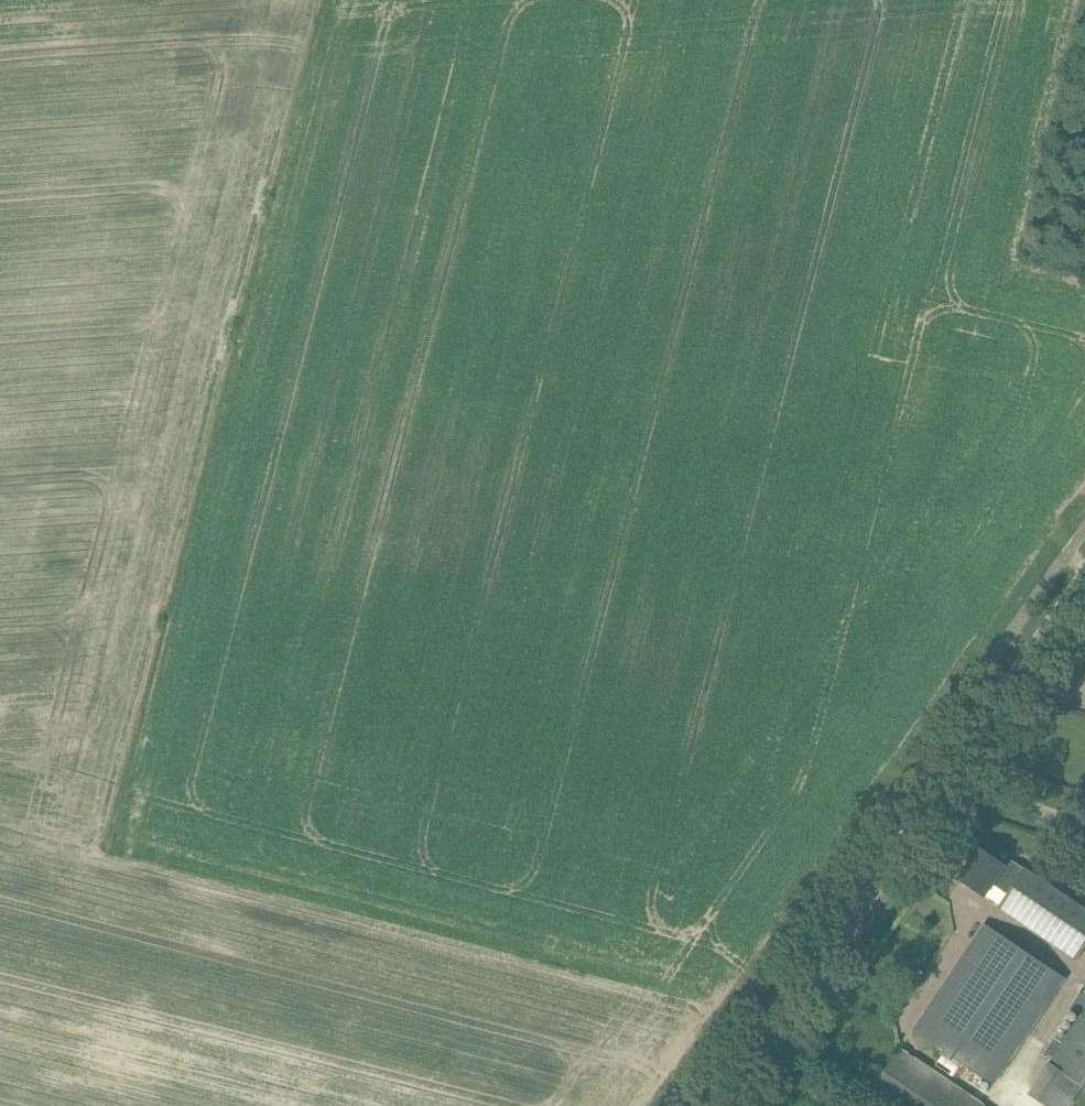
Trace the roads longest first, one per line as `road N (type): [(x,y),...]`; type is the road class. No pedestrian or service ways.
road 1 (tertiary): [(1084,583),(721,1105)]

